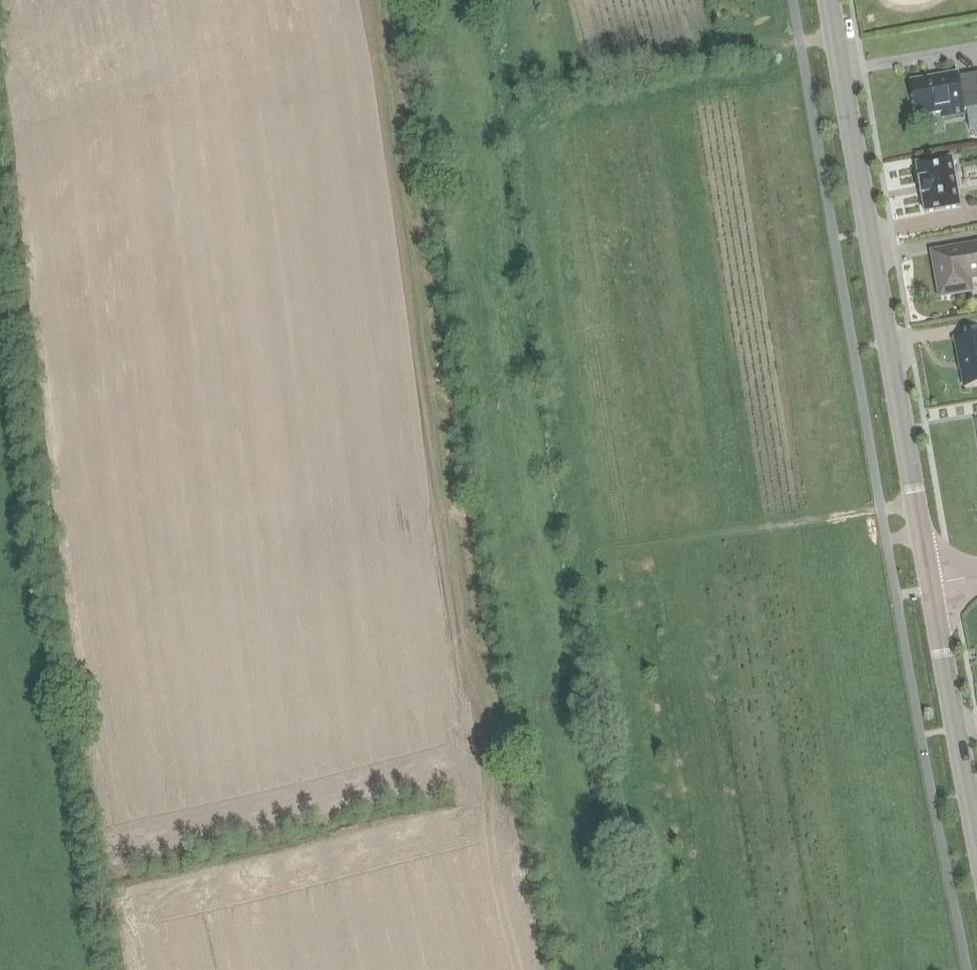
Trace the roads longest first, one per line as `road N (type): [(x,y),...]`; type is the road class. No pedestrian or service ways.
road 1 (tertiary): [(931,586),(828,0)]
road 2 (tertiary): [(976,834),(931,586)]

